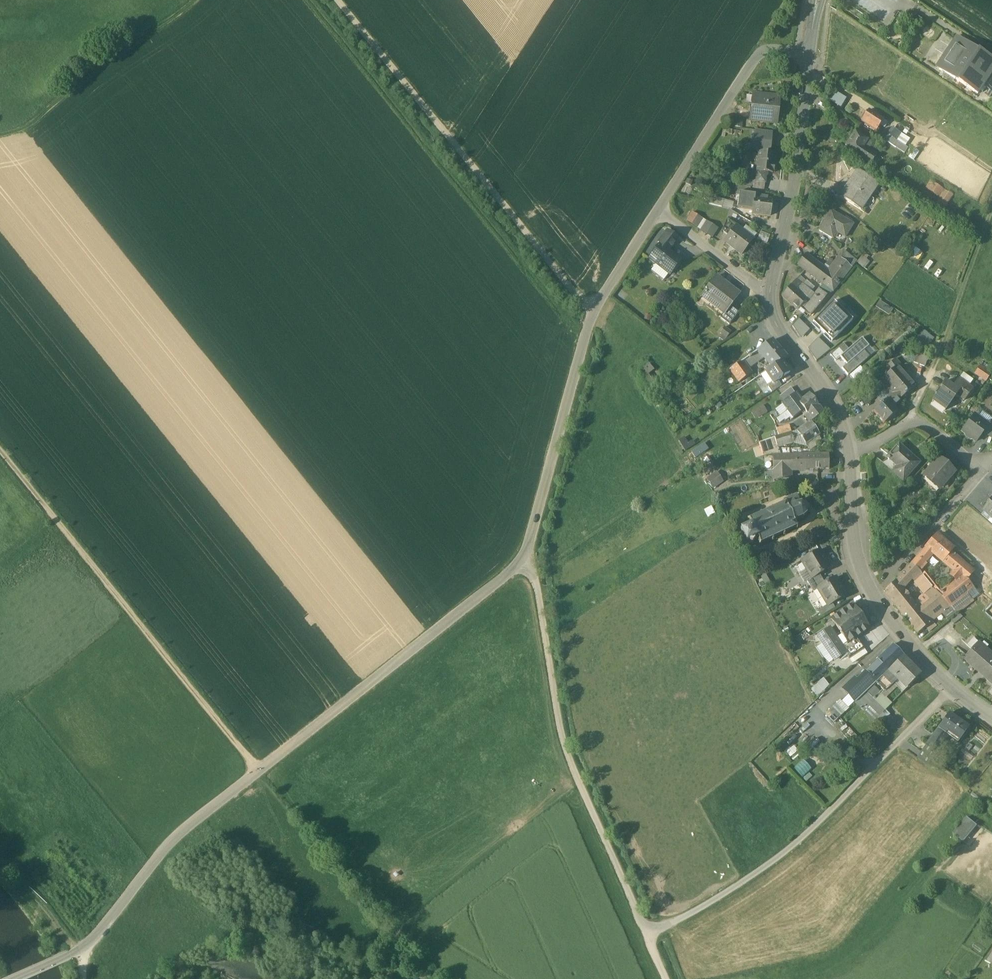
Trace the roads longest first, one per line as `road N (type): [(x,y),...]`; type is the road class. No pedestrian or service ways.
road 1 (unclassified): [(591,311),(521,556),(181,831),(79,950),(15,978)]
road 2 (track): [(0,452),(257,772)]
road 3 (track): [(521,556),(536,582),(561,734),(647,934)]
road 4 (track): [(339,0),(591,311)]
road 5 (track): [(647,934),(771,863),(952,689)]
road 6 (tertiary): [(991,717),(904,642),(873,594),(854,542),(849,450)]
road 7 (tertiary): [(768,293),(809,52)]
road 8 (residential): [(809,52),(776,49),(754,60),(657,210)]
road 9 (track): [(0,131),(187,0)]
road 10 (tertiary): [(849,450),(839,411),(776,324),(768,293)]
road 11 (residential): [(980,468),(910,417),(849,450)]
road 12 (track): [(939,340),(991,200)]
road 13 (track): [(0,864),(79,950),(84,978)]
road 14 (residential): [(657,210),(768,293)]
road 15 (residential): [(894,575),(980,468)]

